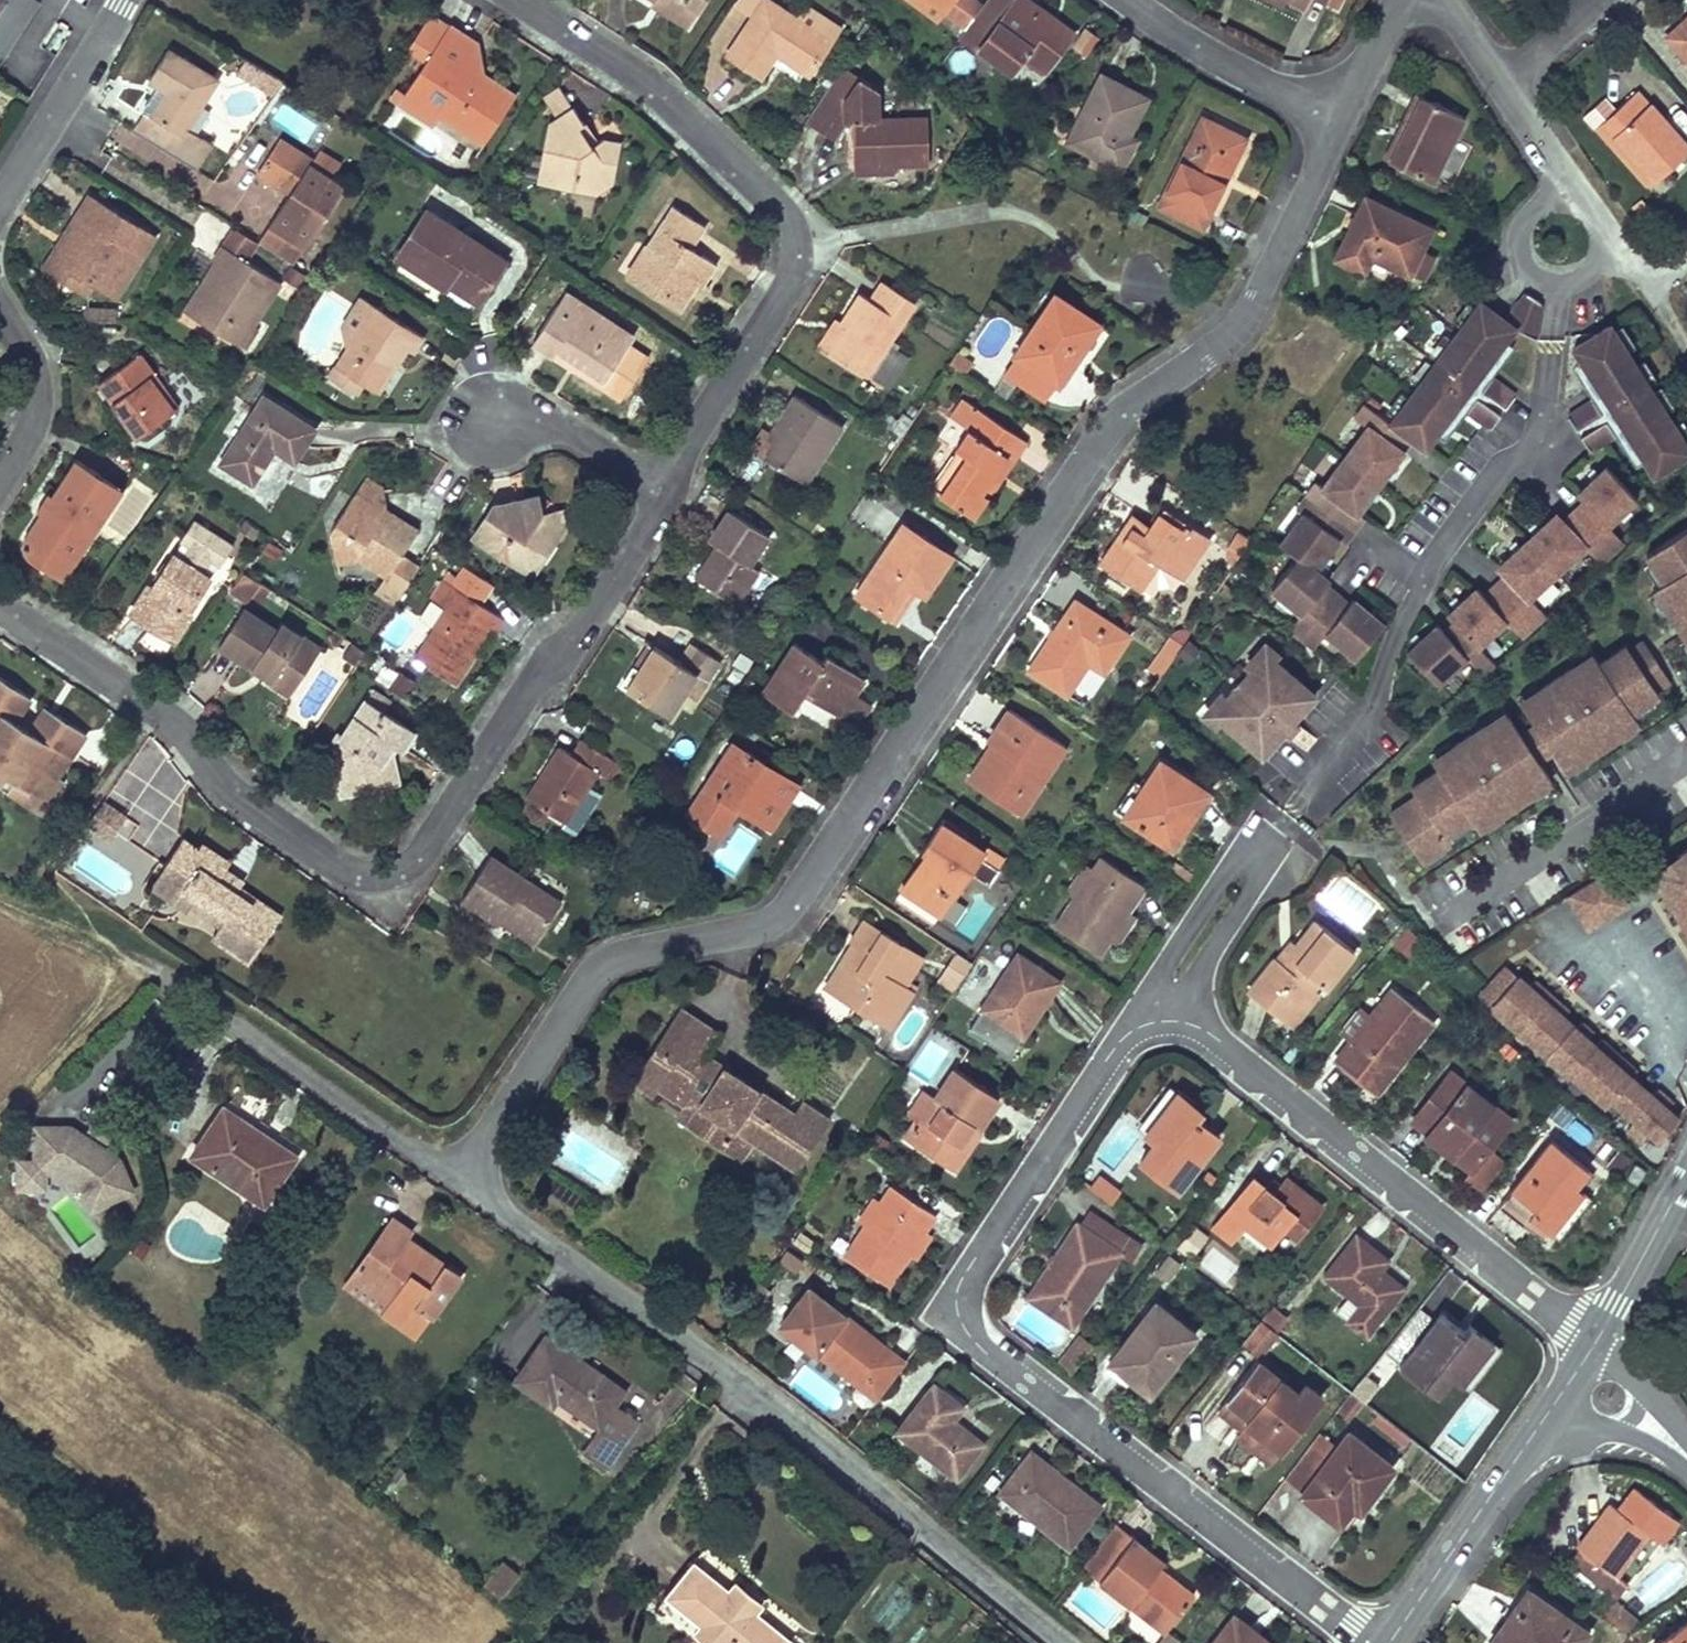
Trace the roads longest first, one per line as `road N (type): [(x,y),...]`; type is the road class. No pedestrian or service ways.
road 1 (residential): [(1337,99),(1235,333),(1086,457),(804,889),(744,920),(599,967),(460,1181)]
road 2 (residential): [(0,606),(220,760),(349,871),(389,874),(415,853),(535,668),(568,640),(656,499),(661,475)]
road 3 (residential): [(1157,995),(971,1264),(964,1314),(990,1355),(1374,1642)]
road 4 (residential): [(460,1181),(704,1354),(1065,1642)]
road 5 (residential): [(661,475),(794,262),(791,206),(654,89),(514,0)]
road 6 (residential): [(1177,1010),(1597,1342)]
road 7 (residential): [(1177,1010),(1249,899),(1278,830),(1223,879),(1163,970),(1157,995)]
road 8 (residential): [(179,987),(460,1181)]
road 9 (tertiary): [(1543,1421),(1390,1642)]
road 10 (residential): [(1651,280),(1506,76)]
road 11 (residential): [(123,0),(0,212)]
road 12 (residential): [(1124,0),(1204,61),(1337,99)]
road 13 (residential): [(0,297),(41,374),(38,413),(0,485)]
road 14 (tertiary): [(1686,1175),(1597,1342)]
road 15 (residential): [(492,418),(552,418),(661,475)]
road 16 (residential): [(1686,1468),(1660,1449),(1543,1421)]
road 17 (residential): [(1597,1342),(1649,1394),(1686,1449)]

